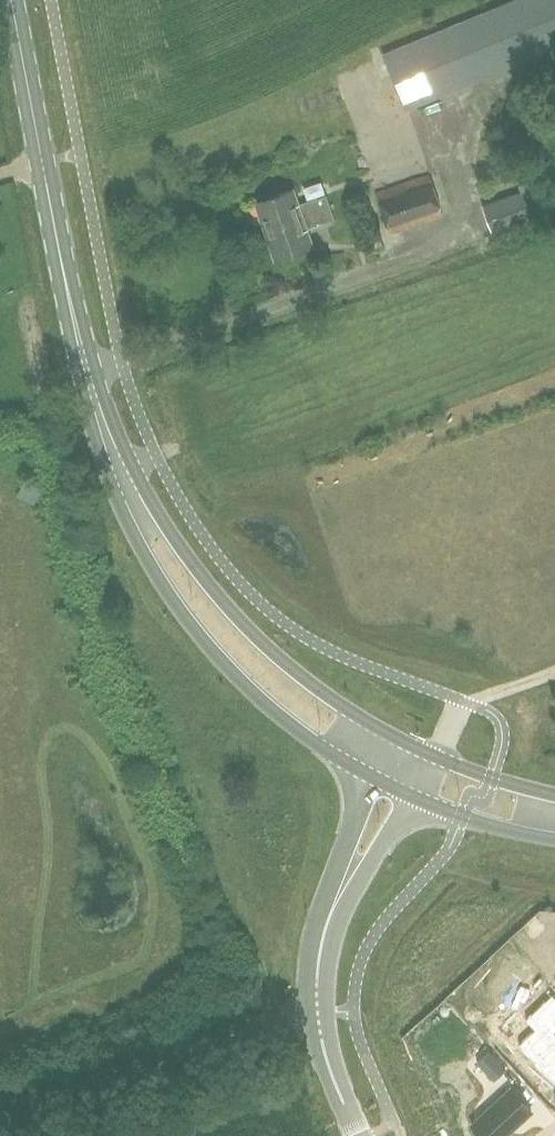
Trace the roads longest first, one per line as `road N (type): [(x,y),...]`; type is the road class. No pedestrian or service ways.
road 1 (primary): [(119,469),(76,328),(12,0)]
road 2 (primary): [(435,756),(340,704),(267,648),(119,469)]
road 3 (primary): [(119,469),(151,565),(210,648),(296,729),(373,777)]
road 4 (unclassified): [(0,1114),(271,1019),(317,1012)]
road 5 (unclassified): [(373,777),(315,930),(317,1012)]
road 6 (unclassified): [(317,1012),(340,920),(414,797)]
road 7 (track): [(554,671),(459,708),(435,756)]
road 8 (primary): [(414,797),(554,839)]
road 9 (unclassified): [(358,1135),(317,1012)]
road 10 (primary): [(554,795),(435,756)]

